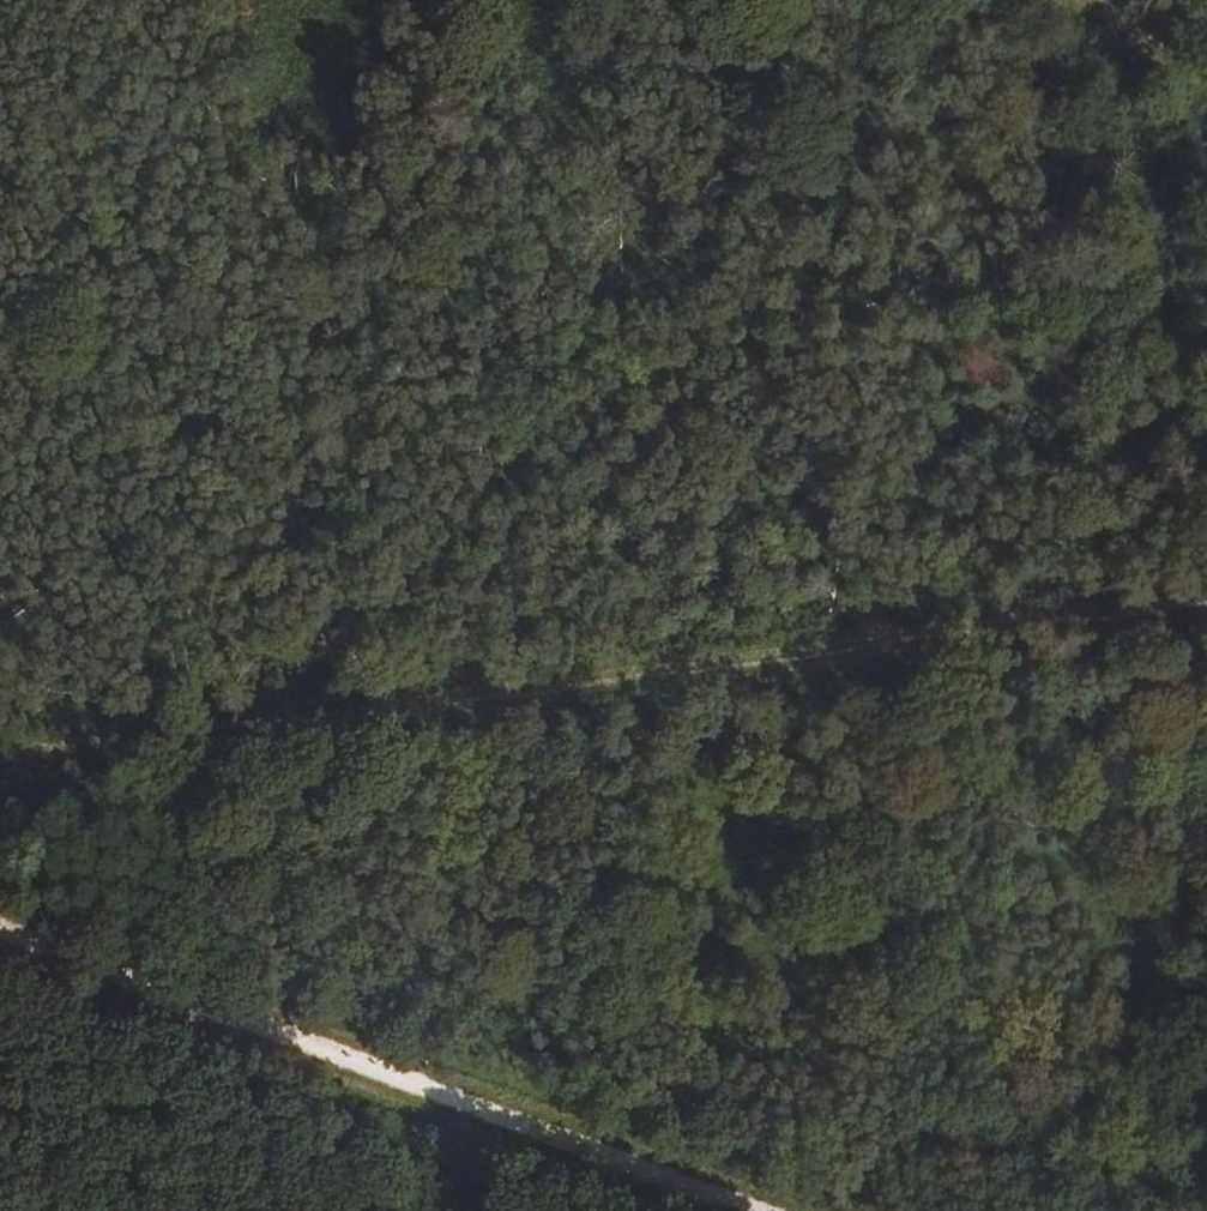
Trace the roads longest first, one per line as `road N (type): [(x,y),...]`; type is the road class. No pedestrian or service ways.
road 1 (track): [(0,934),(758,1210)]

